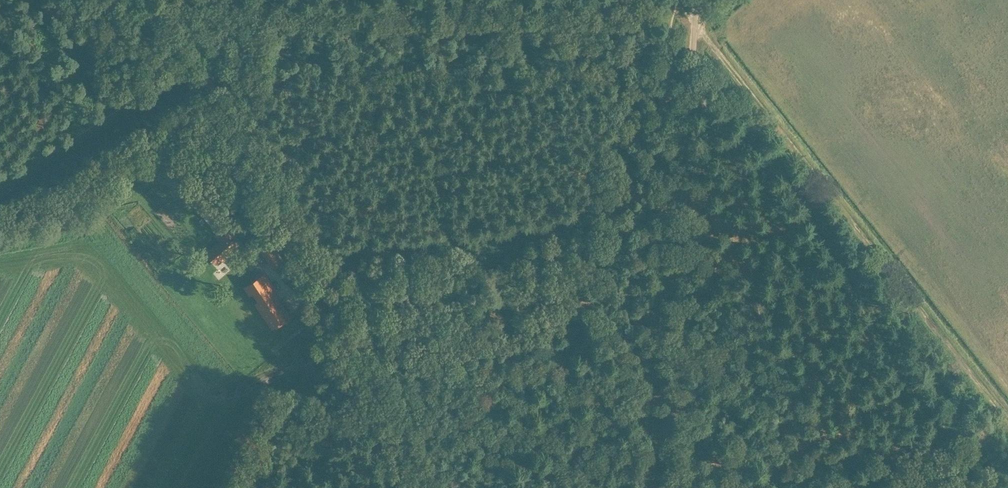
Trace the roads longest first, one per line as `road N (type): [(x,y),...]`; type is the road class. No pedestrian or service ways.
road 1 (track): [(691,189),(857,476),(988,392),(696,26)]
road 2 (track): [(435,487),(194,62)]
road 3 (unclassified): [(677,487),(698,0)]
road 4 (track): [(194,62),(0,197)]

